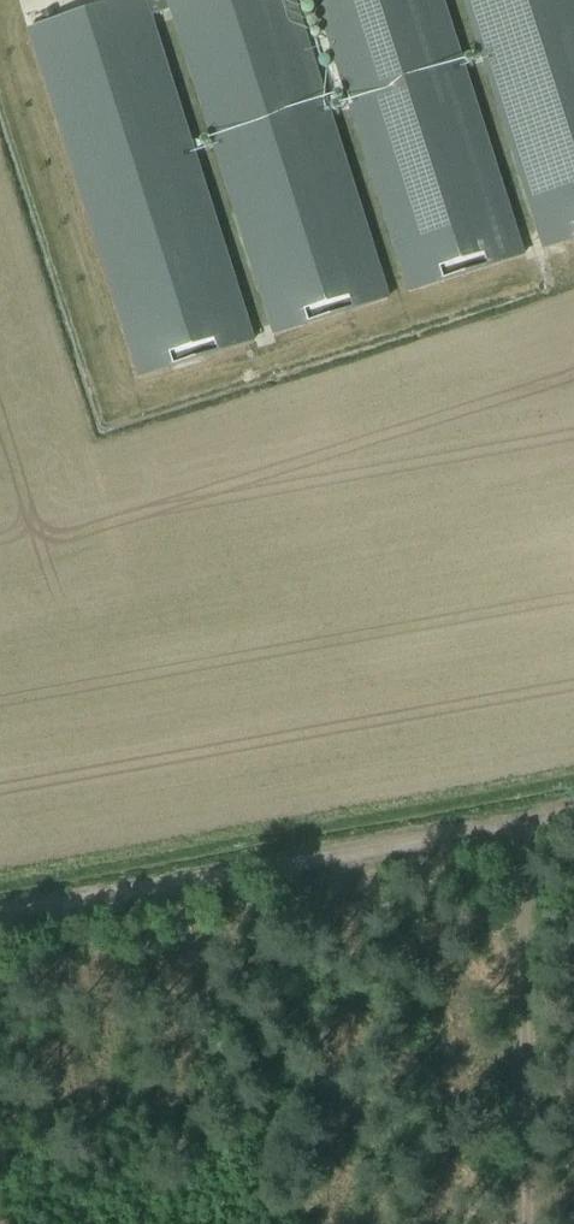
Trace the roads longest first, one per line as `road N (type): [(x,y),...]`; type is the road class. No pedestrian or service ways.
road 1 (track): [(573,815),(0,916)]
road 2 (track): [(525,1223),(520,825)]

